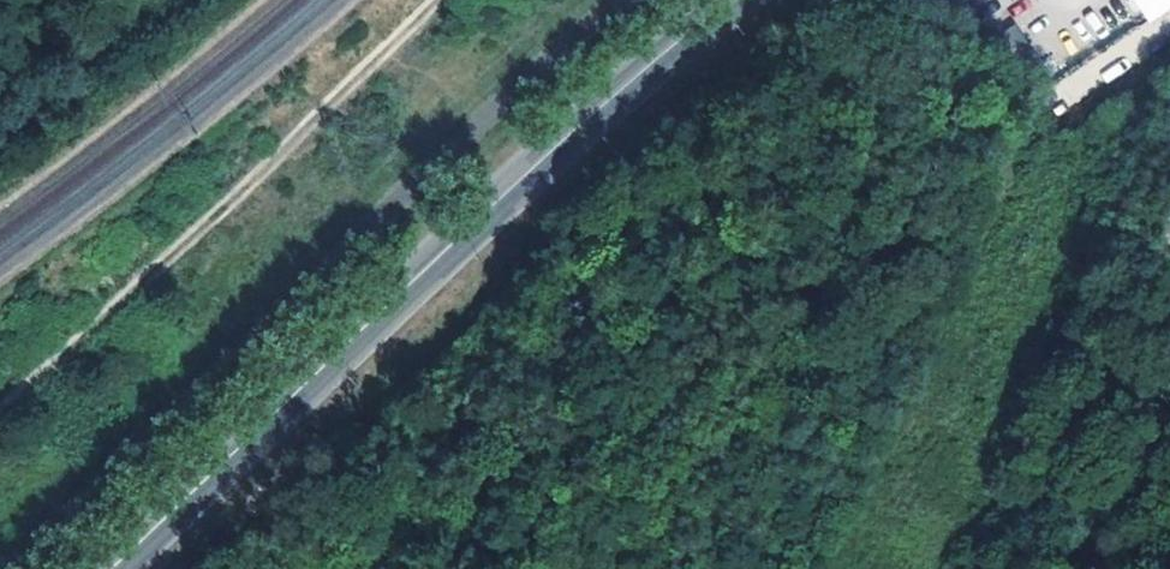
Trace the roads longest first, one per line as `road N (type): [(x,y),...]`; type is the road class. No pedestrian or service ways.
road 1 (secondary): [(122,568),(566,146),(735,0)]
road 2 (track): [(406,38),(189,255),(91,330),(0,424)]
road 3 (residential): [(1169,377),(1083,568)]

